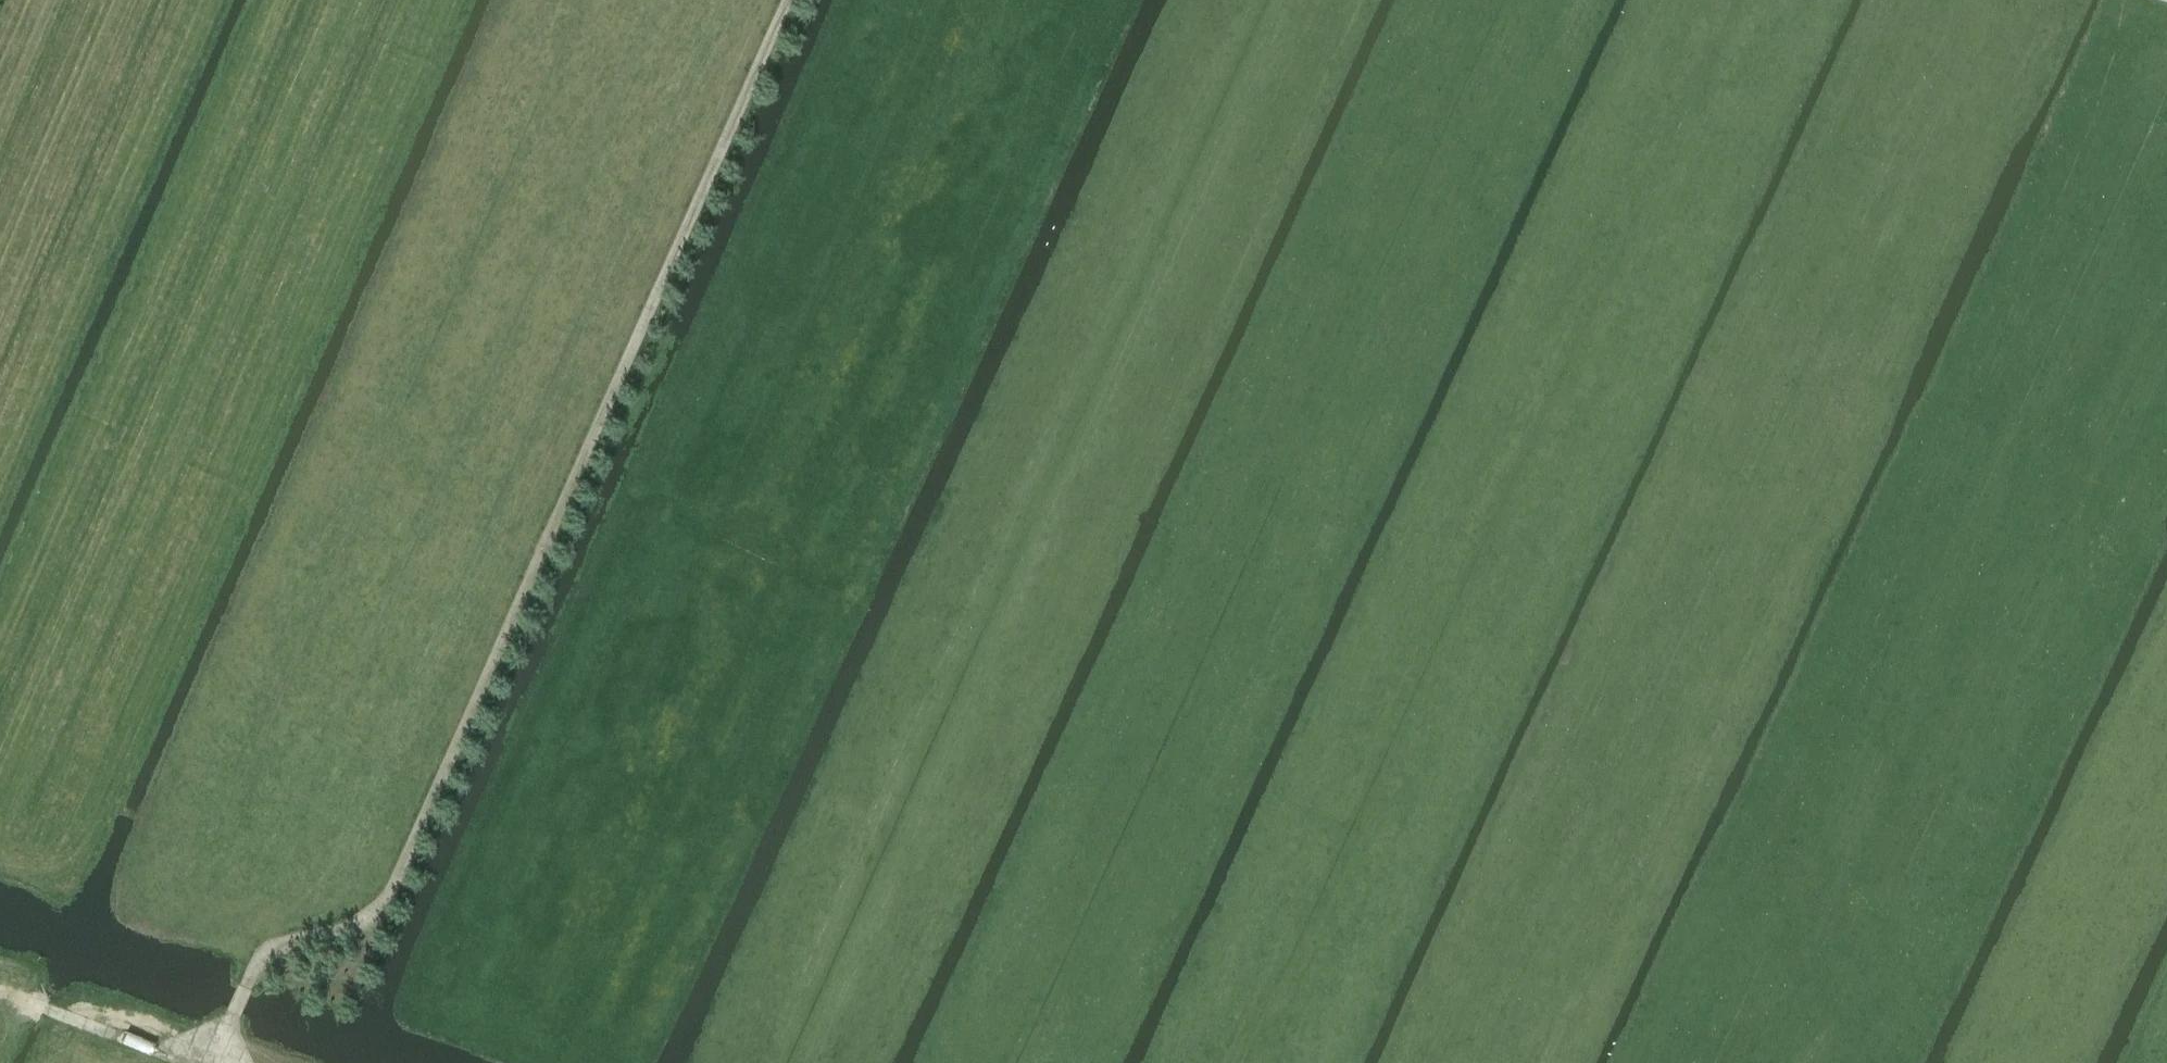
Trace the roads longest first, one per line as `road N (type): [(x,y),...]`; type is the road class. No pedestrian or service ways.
road 1 (track): [(213,1062),(255,969),(275,949),(360,919),(390,892),(788,0)]

